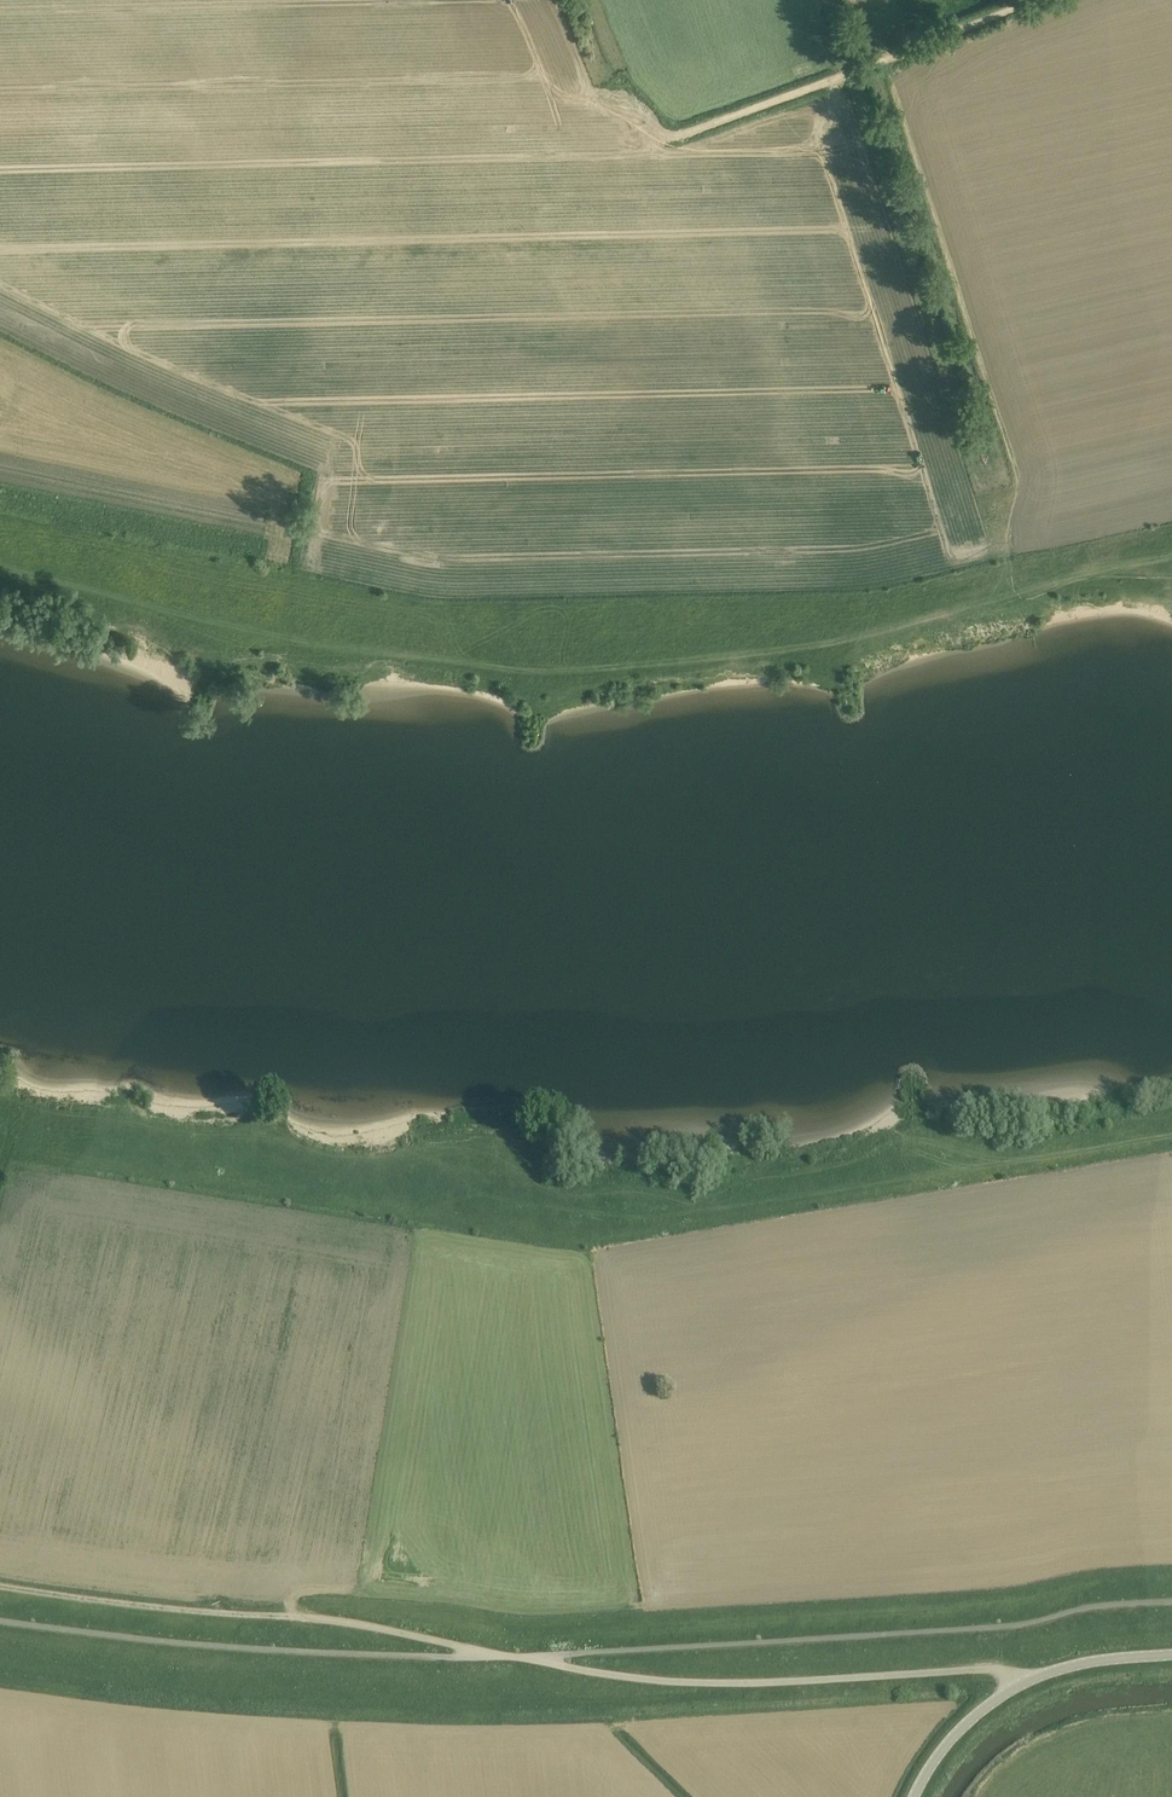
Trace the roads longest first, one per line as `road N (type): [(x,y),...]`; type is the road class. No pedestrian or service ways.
road 1 (track): [(1033,0),(689,134)]
road 2 (tertiary): [(913,1796),(964,1725),(1022,1684),(1065,1665),(1171,1653)]

